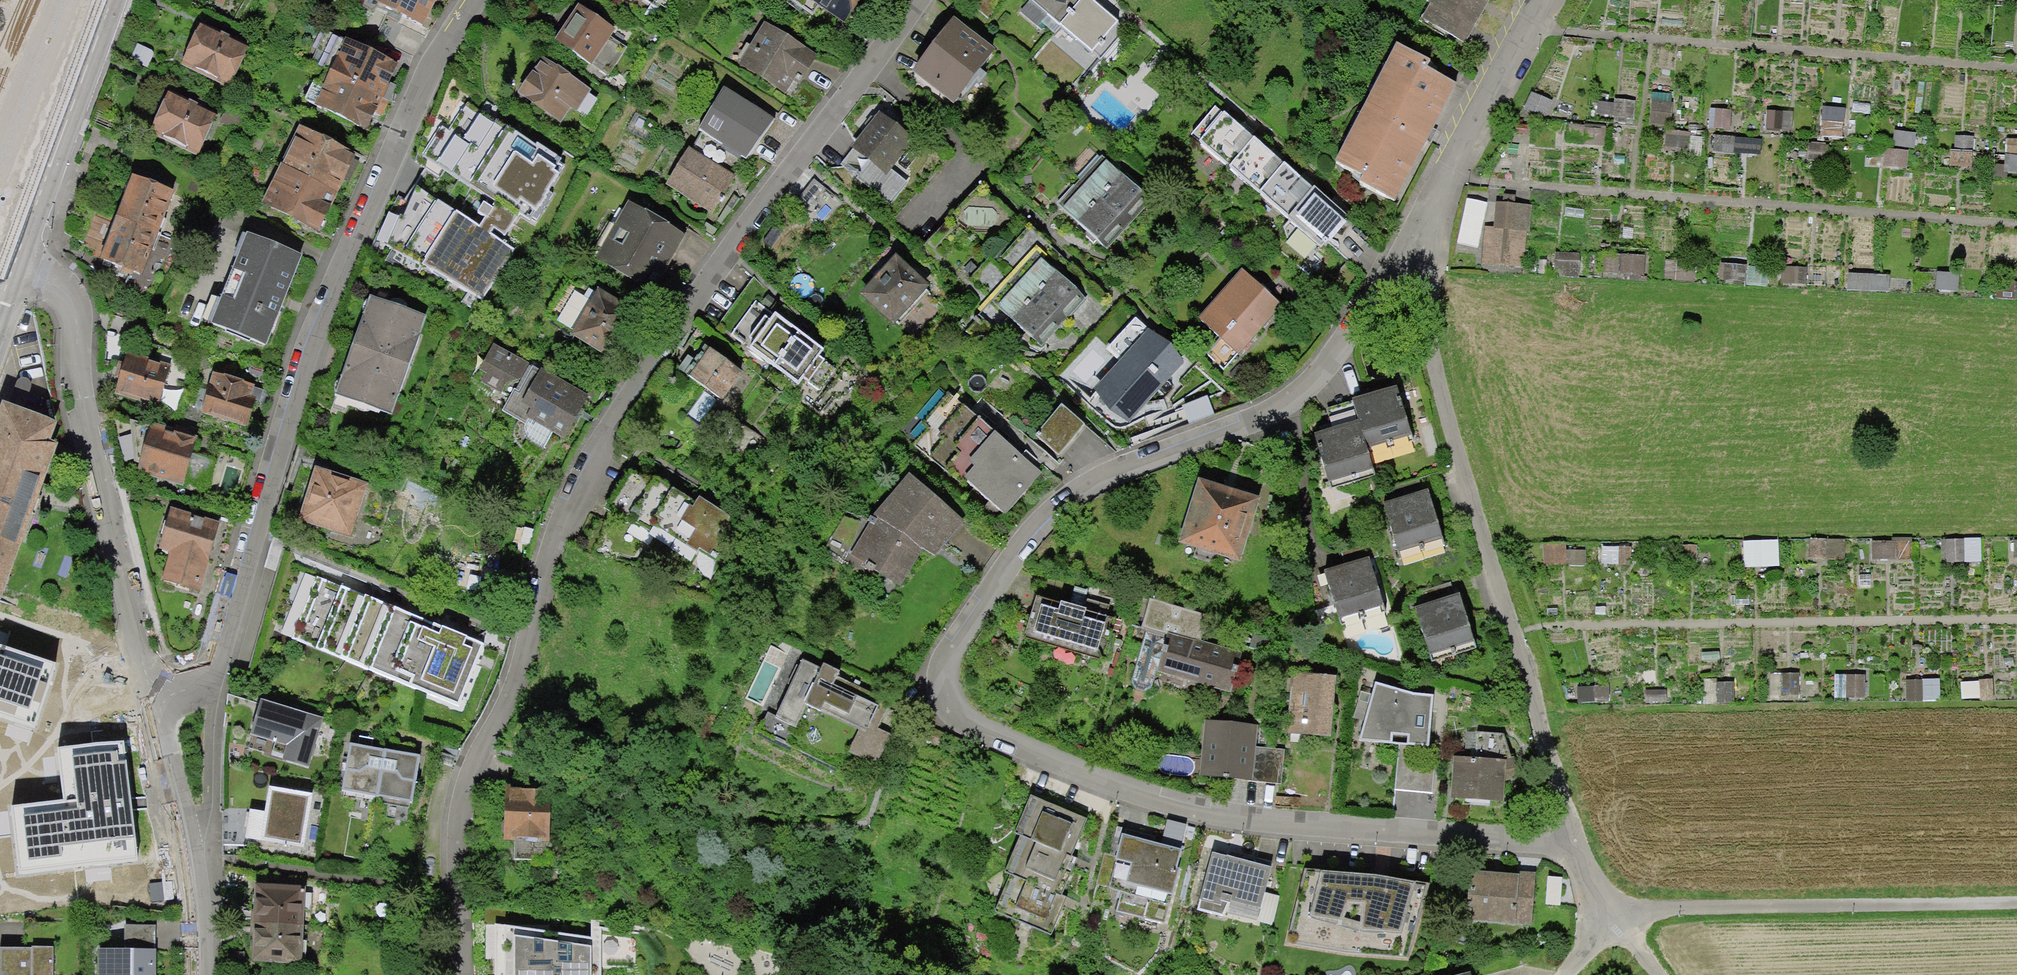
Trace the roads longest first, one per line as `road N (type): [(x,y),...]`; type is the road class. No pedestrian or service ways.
road 1 (residential): [(1411,249),(1349,340),(1290,400),(1076,487),(967,621),(943,664),(945,690),(999,739),(1123,792),(1228,817),(1575,850)]
road 2 (residential): [(458,974),(462,800),(530,641),(557,524),(655,352),(922,0)]
road 3 (residential): [(478,0),(317,336),(217,657),(199,682),(156,695)]
road 4 (residential): [(1411,249),(1575,850)]
road 5 (residential): [(156,695),(82,398),(73,300),(13,267)]
road 6 (residential): [(2016,902),(1612,912)]
road 7 (secondary): [(113,0),(13,267)]
road 8 (residential): [(197,974),(195,845),(156,695)]
road 9 (residential): [(1539,0),(1411,249)]

